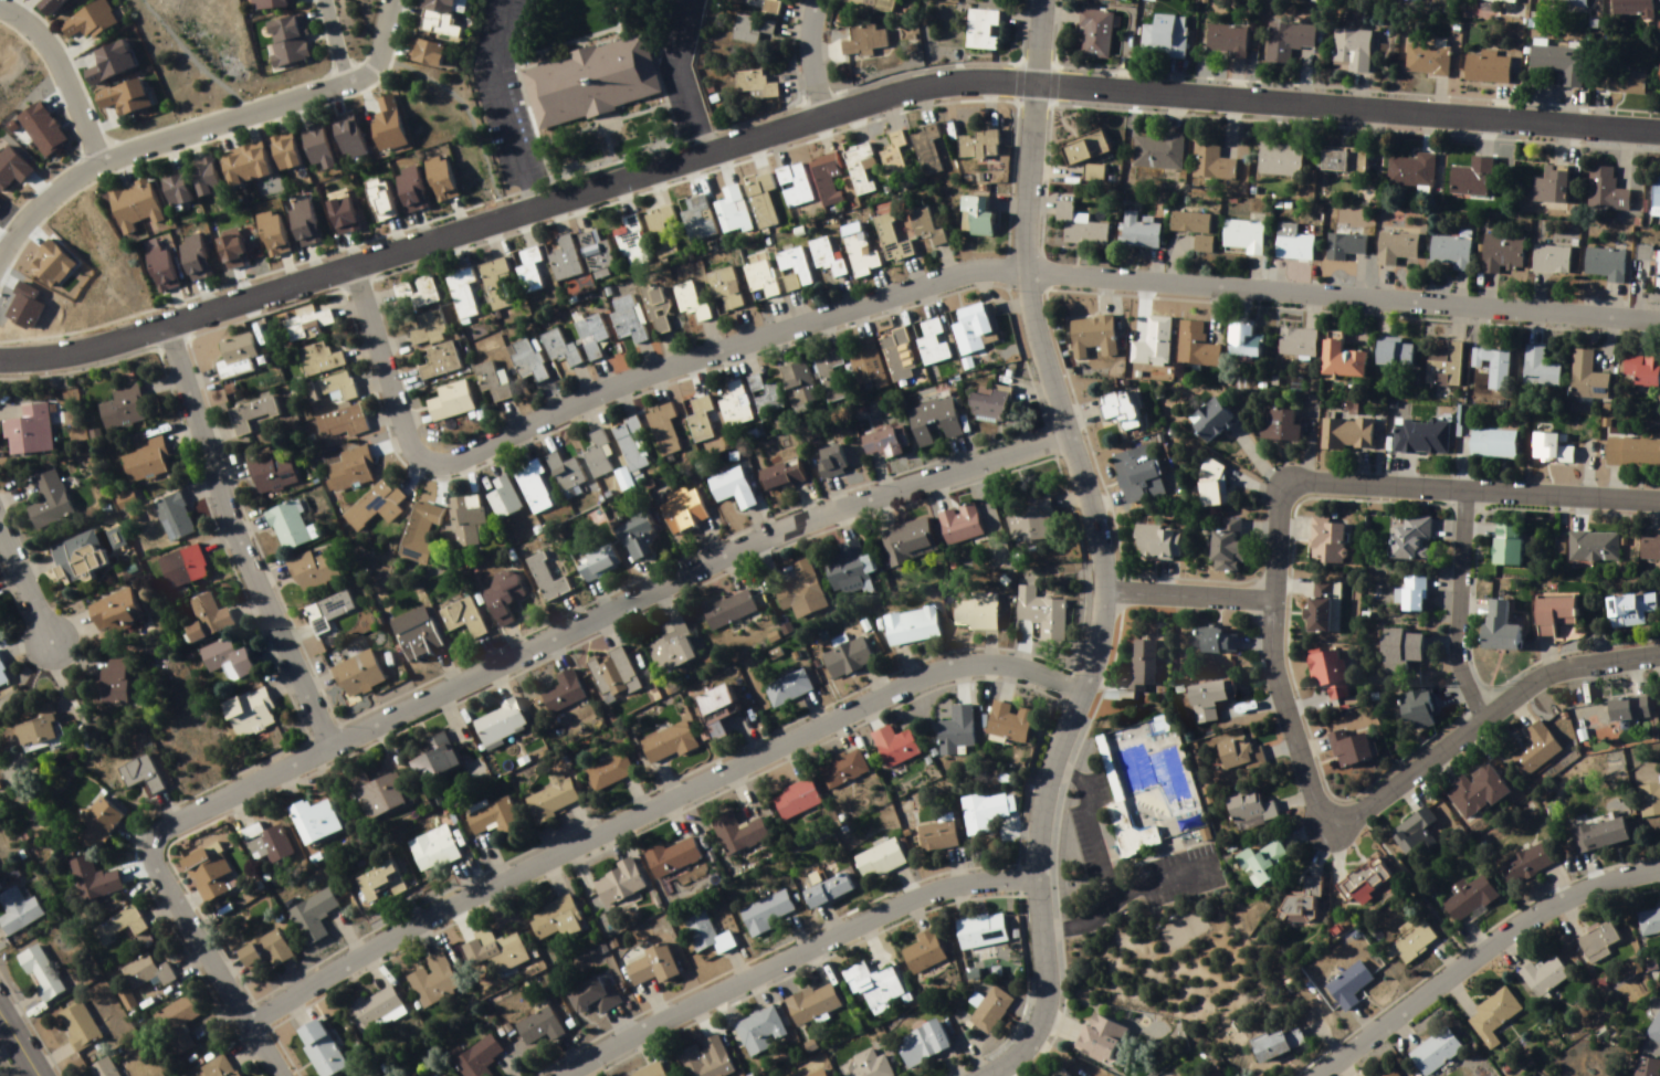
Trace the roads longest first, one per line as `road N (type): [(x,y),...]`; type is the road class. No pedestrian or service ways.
road 1 (residential): [(353,260),(403,435),(432,460),(472,452),(735,341),(962,268),(1022,262),(1659,317)]
road 2 (residential): [(1068,436),(787,525),(158,824),(151,844),(157,865),(281,1075)]
road 3 (residential): [(1659,656),(1534,679),(1400,790),(1347,816),(1321,810),(1307,781),(1276,644),(1275,602),(1288,490),(1659,502)]
road 4 (residential): [(1033,77),(948,75),(887,86),(103,341),(0,352)]
road 5 (residential): [(994,1075),(1046,1014),(1047,791),(1053,755),(1099,650),(1106,594),(1099,519),(1052,388),(1022,262),(1033,77)]
road 6 (residential): [(249,1024),(435,913),(913,674),(988,656),(1021,663),(1079,696)]
road 7 (residential): [(1659,131),(1165,95),(1033,77)]
road 8 (residential): [(1041,869),(917,889),(629,1033),(559,1075)]
road 9 (residential): [(162,321),(230,525),(326,743)]
road 10 (residential): [(1327,1075),(1548,906),(1659,872)]
road 11 (residential): [(102,157),(369,70),(391,0)]
road 12 (residential): [(1468,494),(1458,652),(1480,719)]
road 13 (residential): [(0,6),(36,31),(102,157)]
road 14 (residential): [(1106,594),(1275,602)]
road 15 (residential): [(0,247),(55,186),(102,157)]

